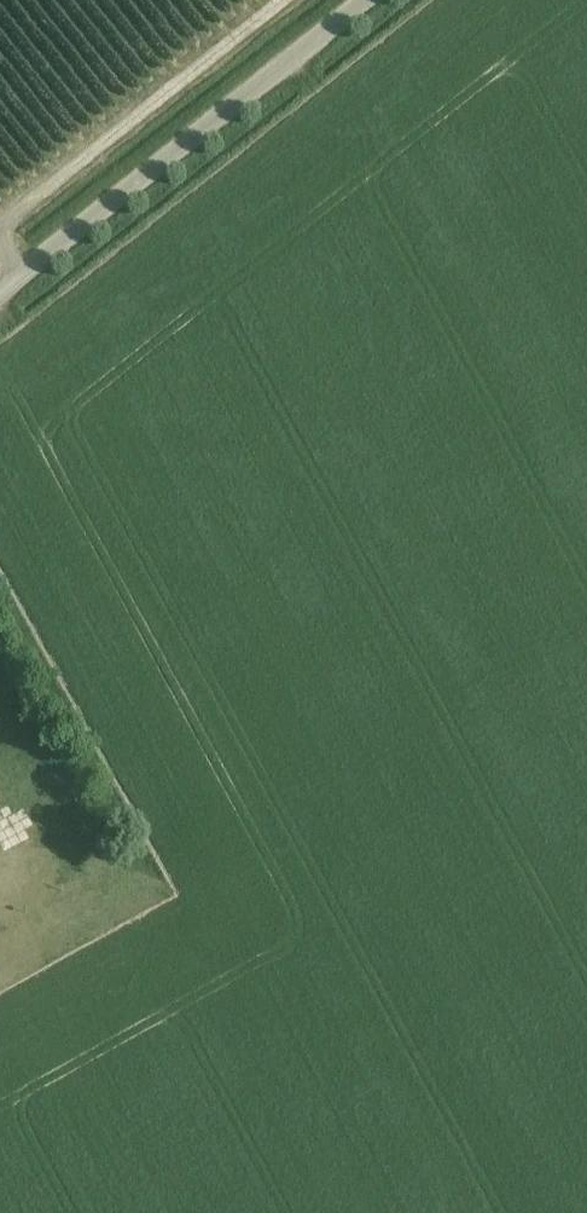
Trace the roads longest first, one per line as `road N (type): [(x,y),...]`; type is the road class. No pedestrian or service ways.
road 1 (unclassified): [(0,292),(367,0)]

